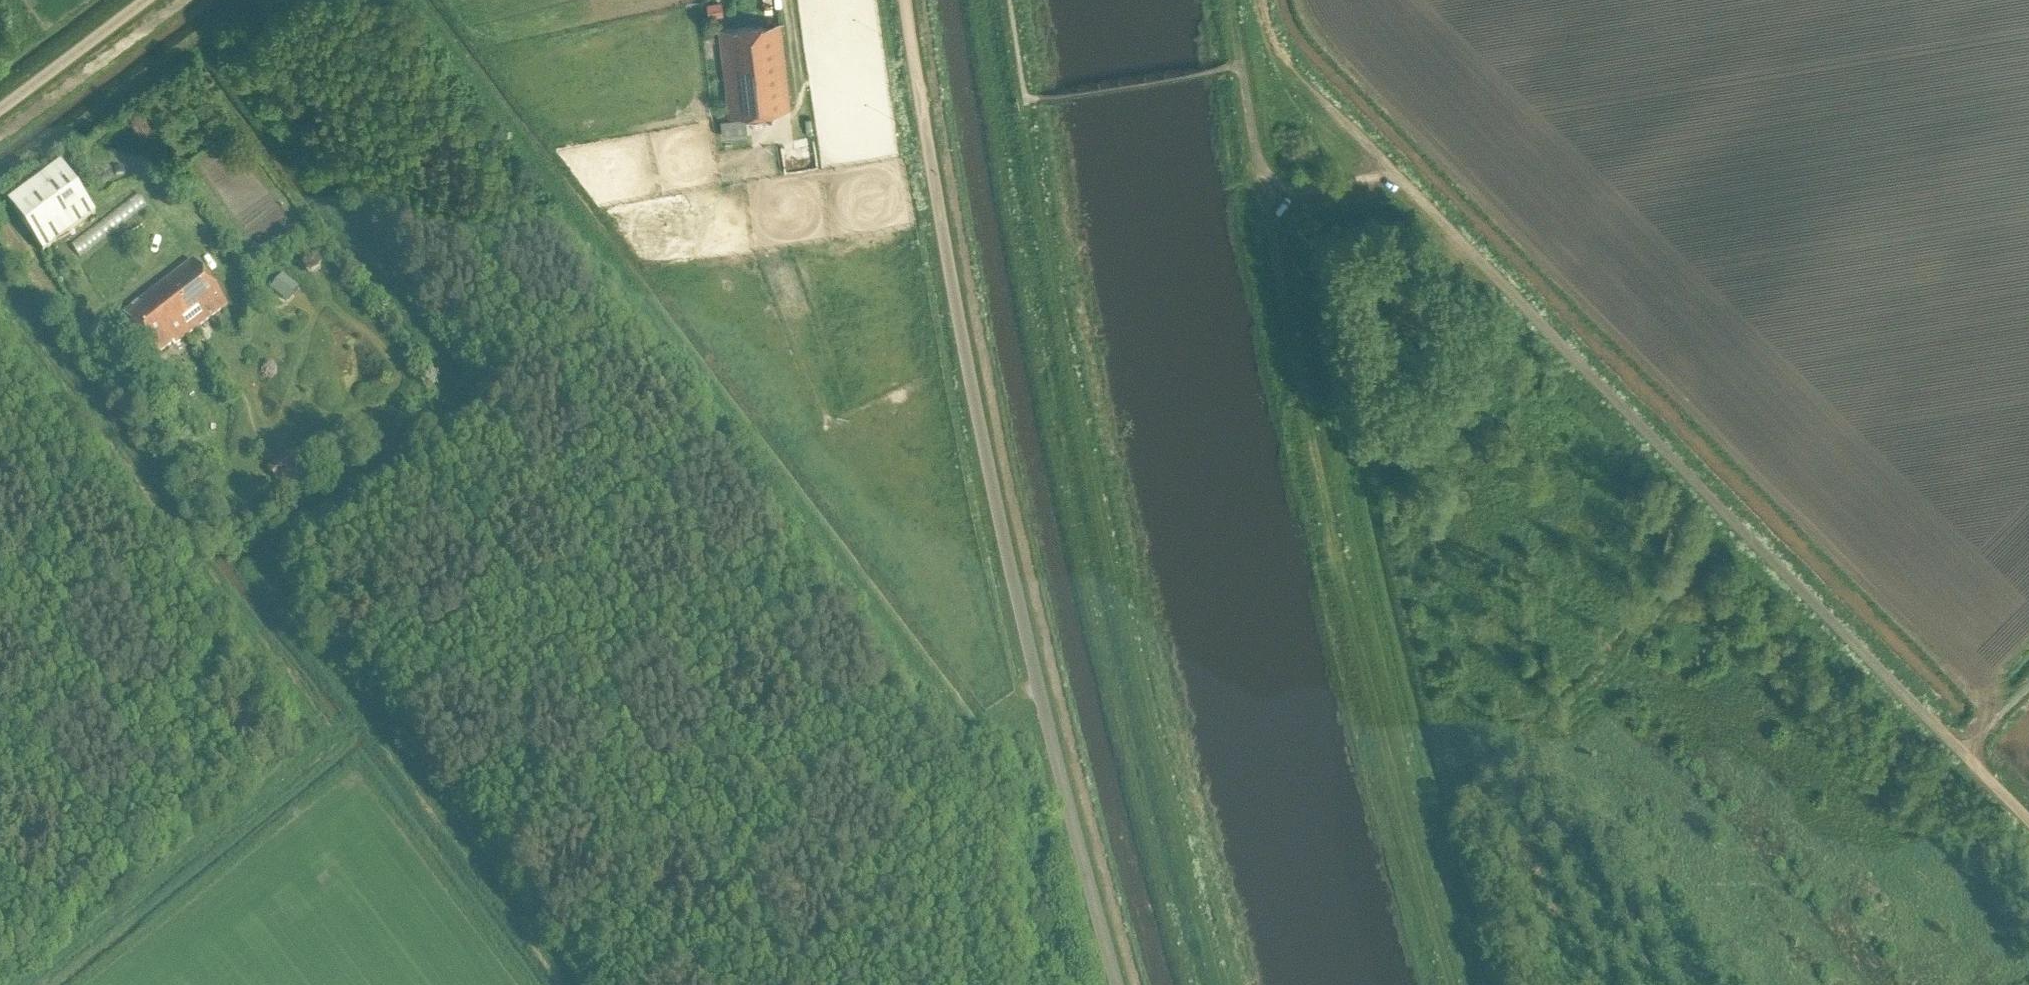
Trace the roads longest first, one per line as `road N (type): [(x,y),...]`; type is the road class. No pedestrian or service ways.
road 1 (unclassified): [(2028,818),(1282,57)]
road 2 (unclassified): [(1111,984),(1045,743),(964,368),(906,0)]
road 3 (unclassified): [(0,108),(143,0)]

